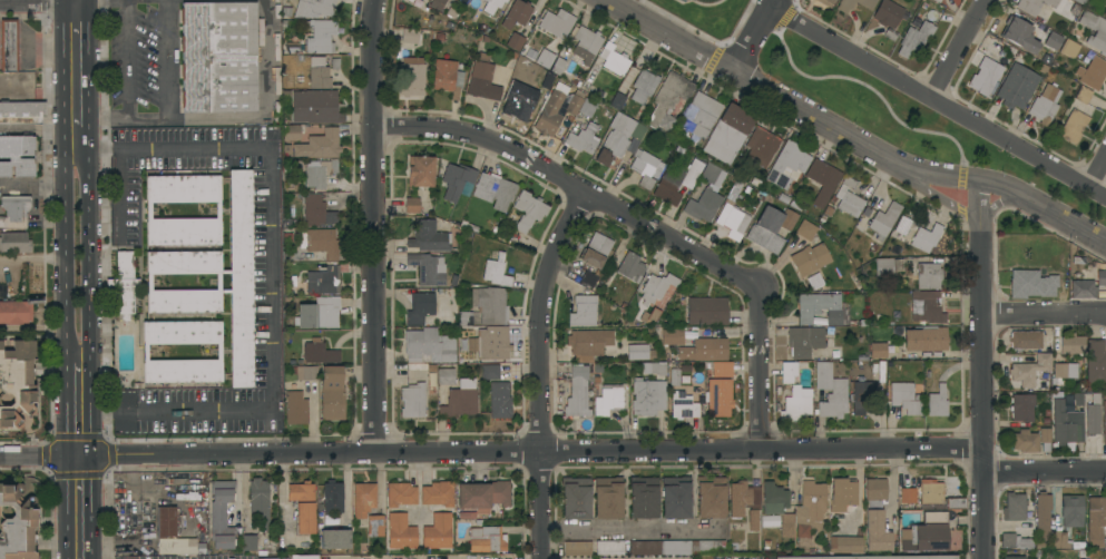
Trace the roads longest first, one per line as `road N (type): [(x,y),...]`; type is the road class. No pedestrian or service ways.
road 1 (residential): [(0,455),(982,448)]
road 2 (residential): [(609,0),(899,166),(989,182),(1105,243)]
road 3 (residential): [(379,0),(370,130),(375,452)]
road 4 (residential): [(370,130),(448,133),(581,189),(756,288)]
road 5 (residential): [(1105,197),(766,9)]
road 6 (residential): [(977,180),(984,558)]
road 7 (residential): [(581,189),(542,269),(541,558)]
road 8 (primary): [(79,166),(80,343)]
road 9 (primary): [(77,2),(79,166)]
road 10 (residential): [(756,288),(764,449)]
road 11 (residential): [(980,313),(1105,314)]
road 12 (residential): [(982,471),(1105,470)]

